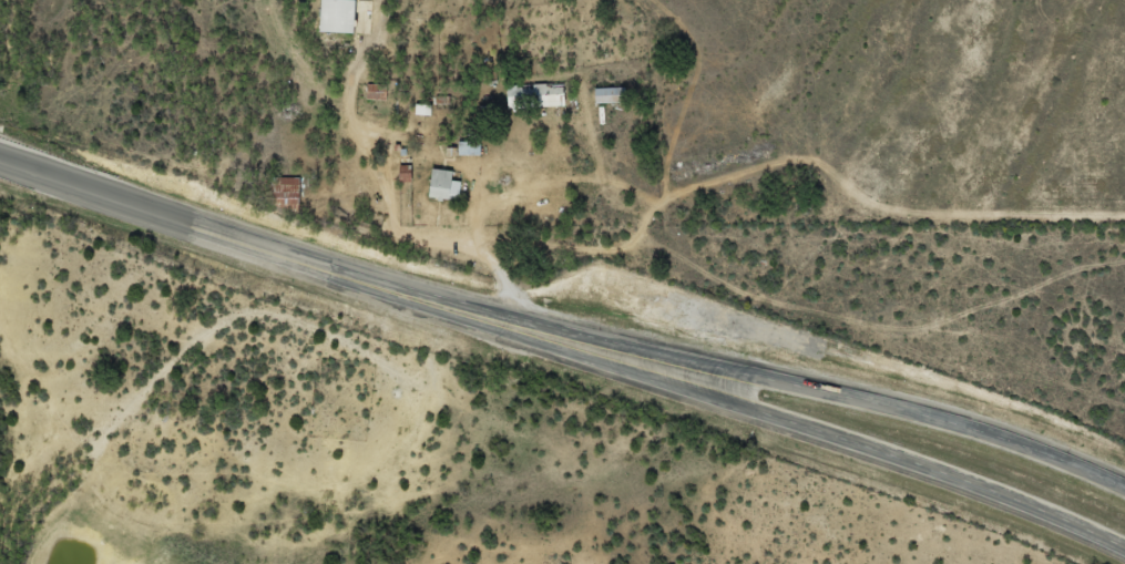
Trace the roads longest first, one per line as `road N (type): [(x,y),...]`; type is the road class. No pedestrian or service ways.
road 1 (trunk): [(876,406),(324,274)]
road 2 (trunk): [(324,274),(787,425)]
road 3 (trunk): [(787,425),(1013,505),(1124,558)]
road 4 (trunk): [(324,274),(0,166)]
road 5 (trunk): [(1124,496),(1032,451),(876,406)]

